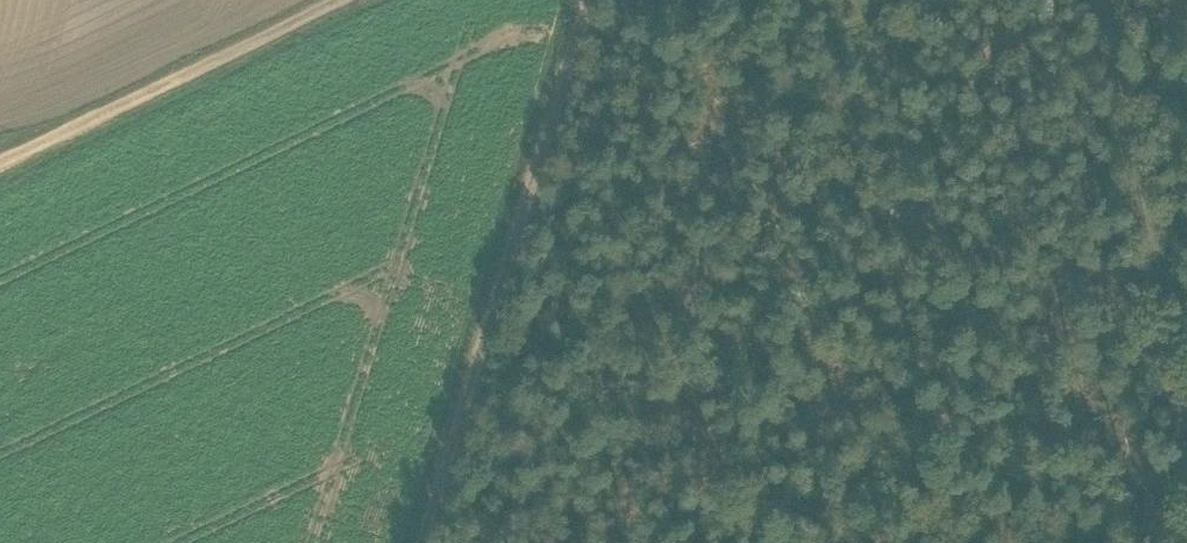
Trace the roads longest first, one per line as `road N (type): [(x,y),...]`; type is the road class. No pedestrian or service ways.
road 1 (track): [(566,89),(426,542)]
road 2 (track): [(566,89),(703,72),(931,0)]
road 3 (track): [(0,162),(338,0)]

